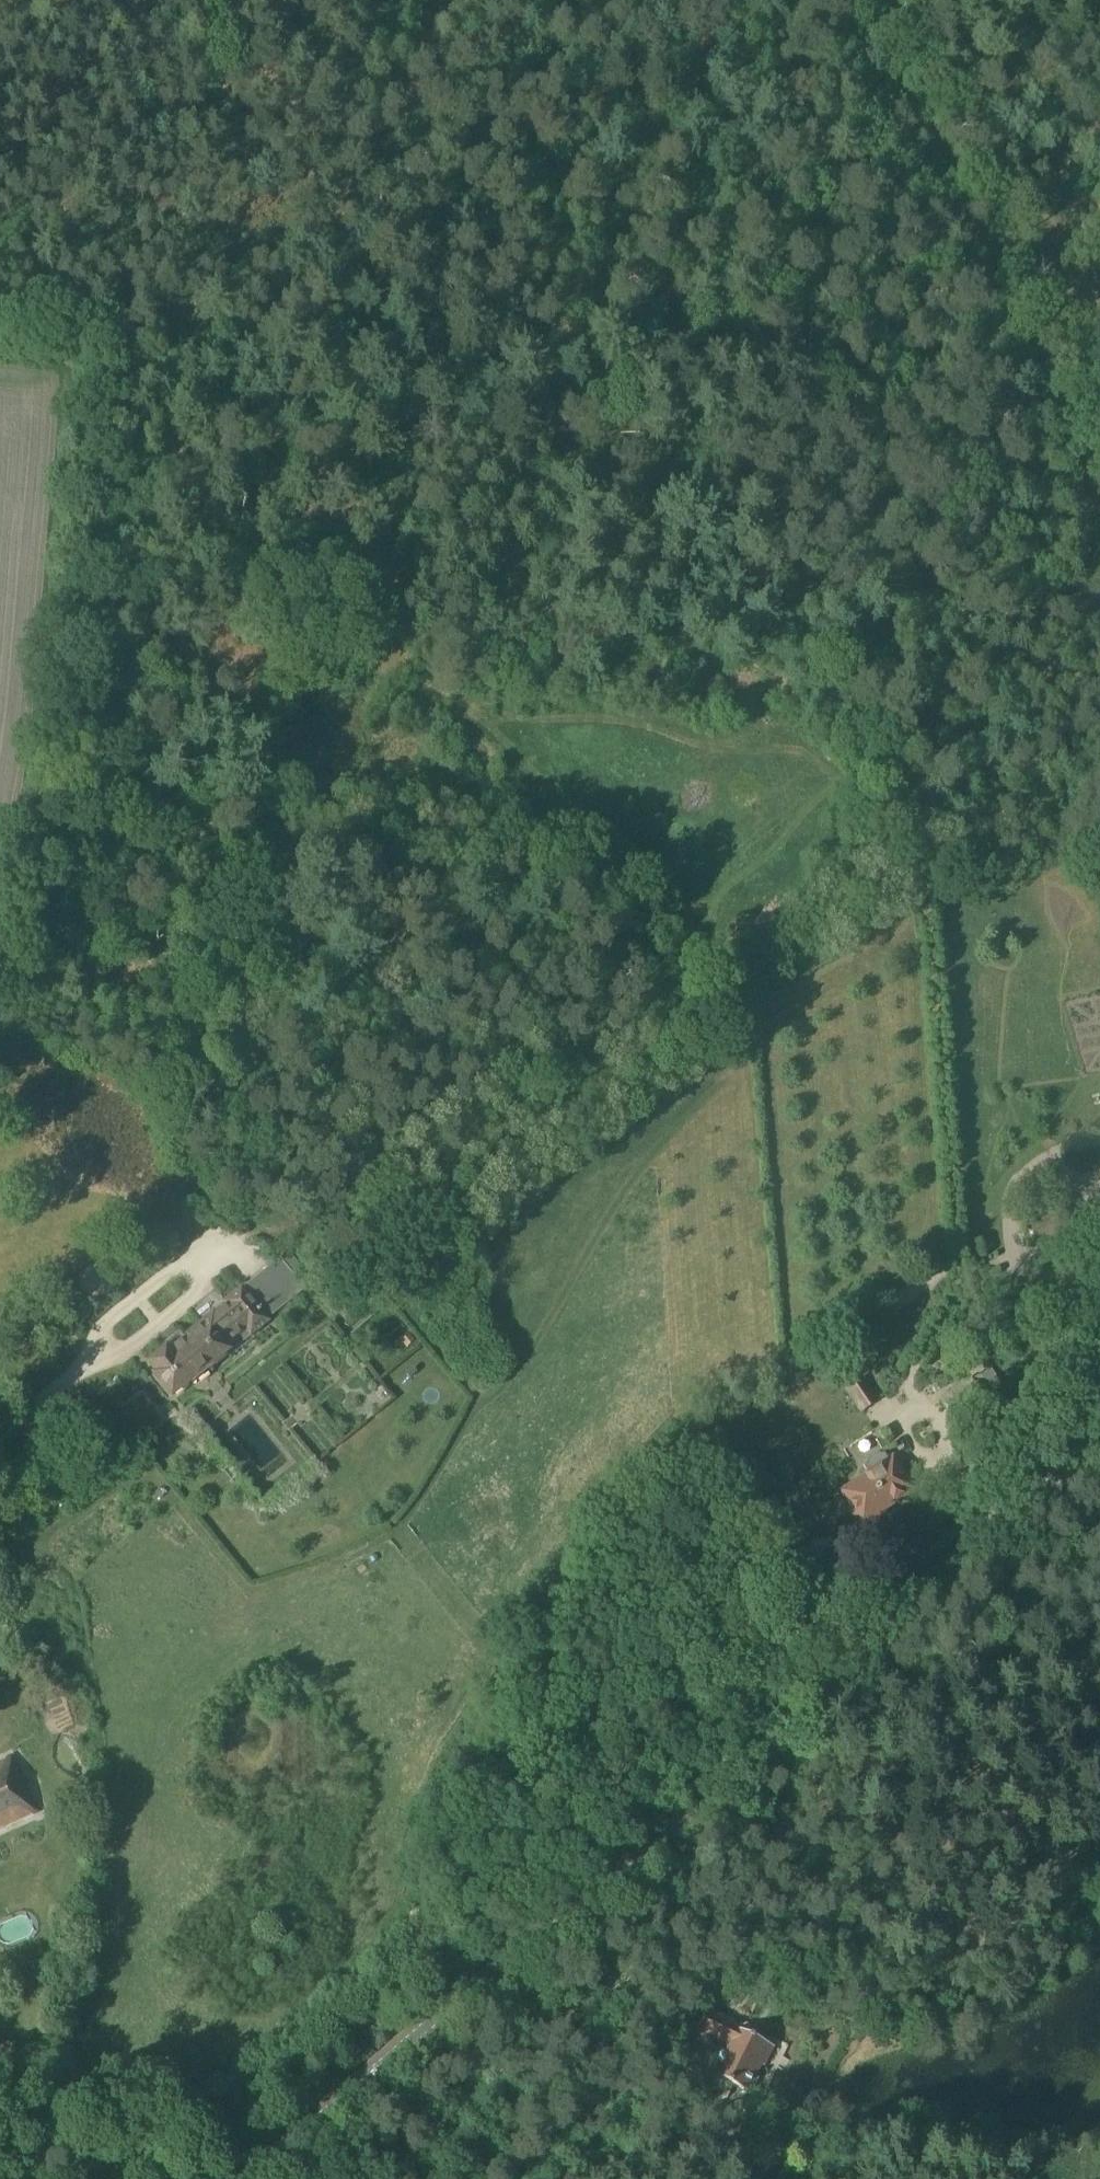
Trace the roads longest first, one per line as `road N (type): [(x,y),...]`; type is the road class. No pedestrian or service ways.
road 1 (tertiary): [(248,2178),(405,2050),(1099,1433)]
road 2 (track): [(67,359),(135,338),(207,343),(516,455),(663,459),(732,442),(1002,316)]
road 3 (track): [(1099,541),(860,0)]
road 4 (track): [(985,0),(1008,57),(1099,152)]

